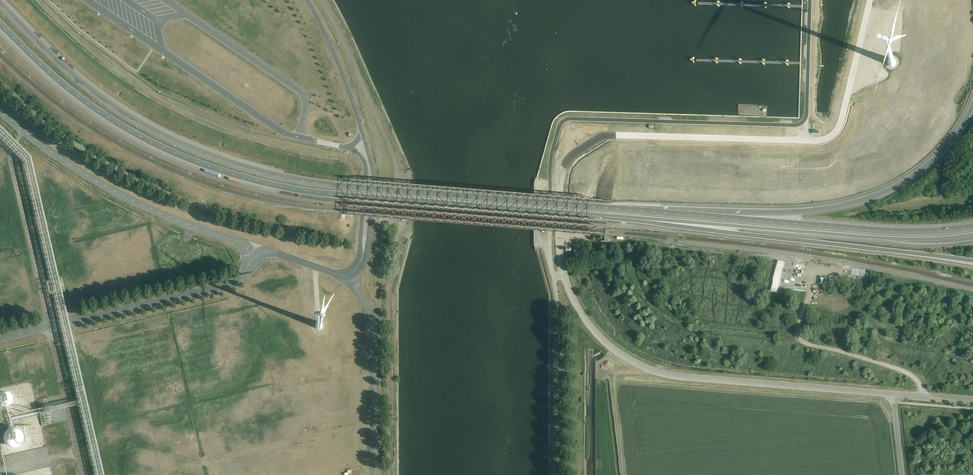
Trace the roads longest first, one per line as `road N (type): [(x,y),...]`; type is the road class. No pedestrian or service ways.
road 1 (primary): [(747,221),(324,186),(239,168),(109,105),(0,6)]
road 2 (primary): [(0,23),(115,123),(245,180),(322,195),(668,224)]
road 3 (unclassified): [(893,395),(647,368),(597,333),(564,275)]
road 4 (motorway): [(668,224),(972,262)]
road 5 (primary): [(668,224),(892,240),(972,236)]
road 6 (motorway): [(972,107),(946,149),(893,190),(833,210),(747,221)]
road 7 (primary): [(972,228),(896,232),(747,221)]
road 8 (track): [(918,396),(912,377),(801,339),(822,272)]

